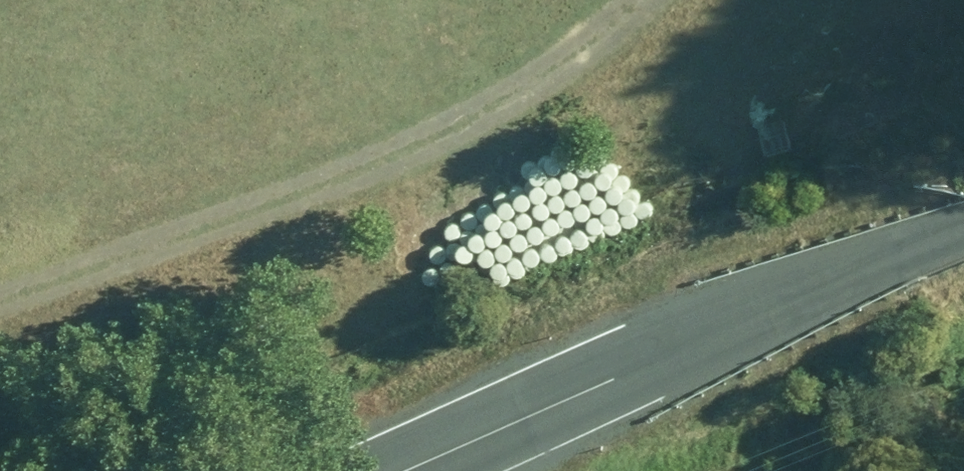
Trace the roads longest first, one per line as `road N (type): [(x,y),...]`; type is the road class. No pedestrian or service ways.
road 1 (track): [(656,0),(597,60),(486,115),(0,296)]
road 2 (unclassified): [(403,470),(963,229)]

